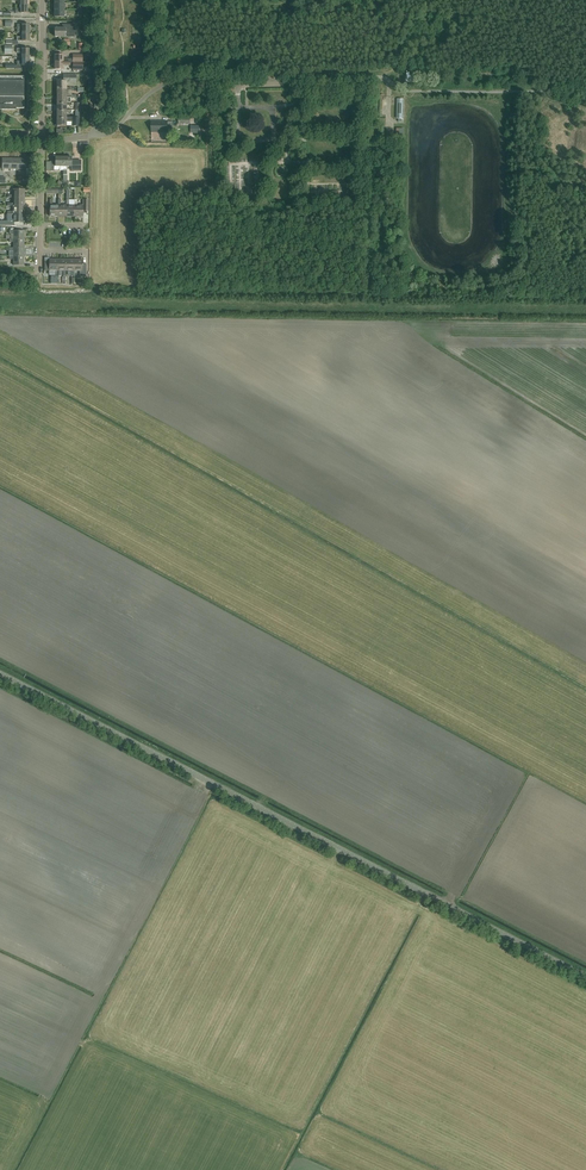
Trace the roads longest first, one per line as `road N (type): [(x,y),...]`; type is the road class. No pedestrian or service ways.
road 1 (unclassified): [(585,979),(0,675)]
road 2 (unclassified): [(299,79),(166,83),(111,132),(41,140)]
road 3 (residential): [(41,140),(42,0)]

